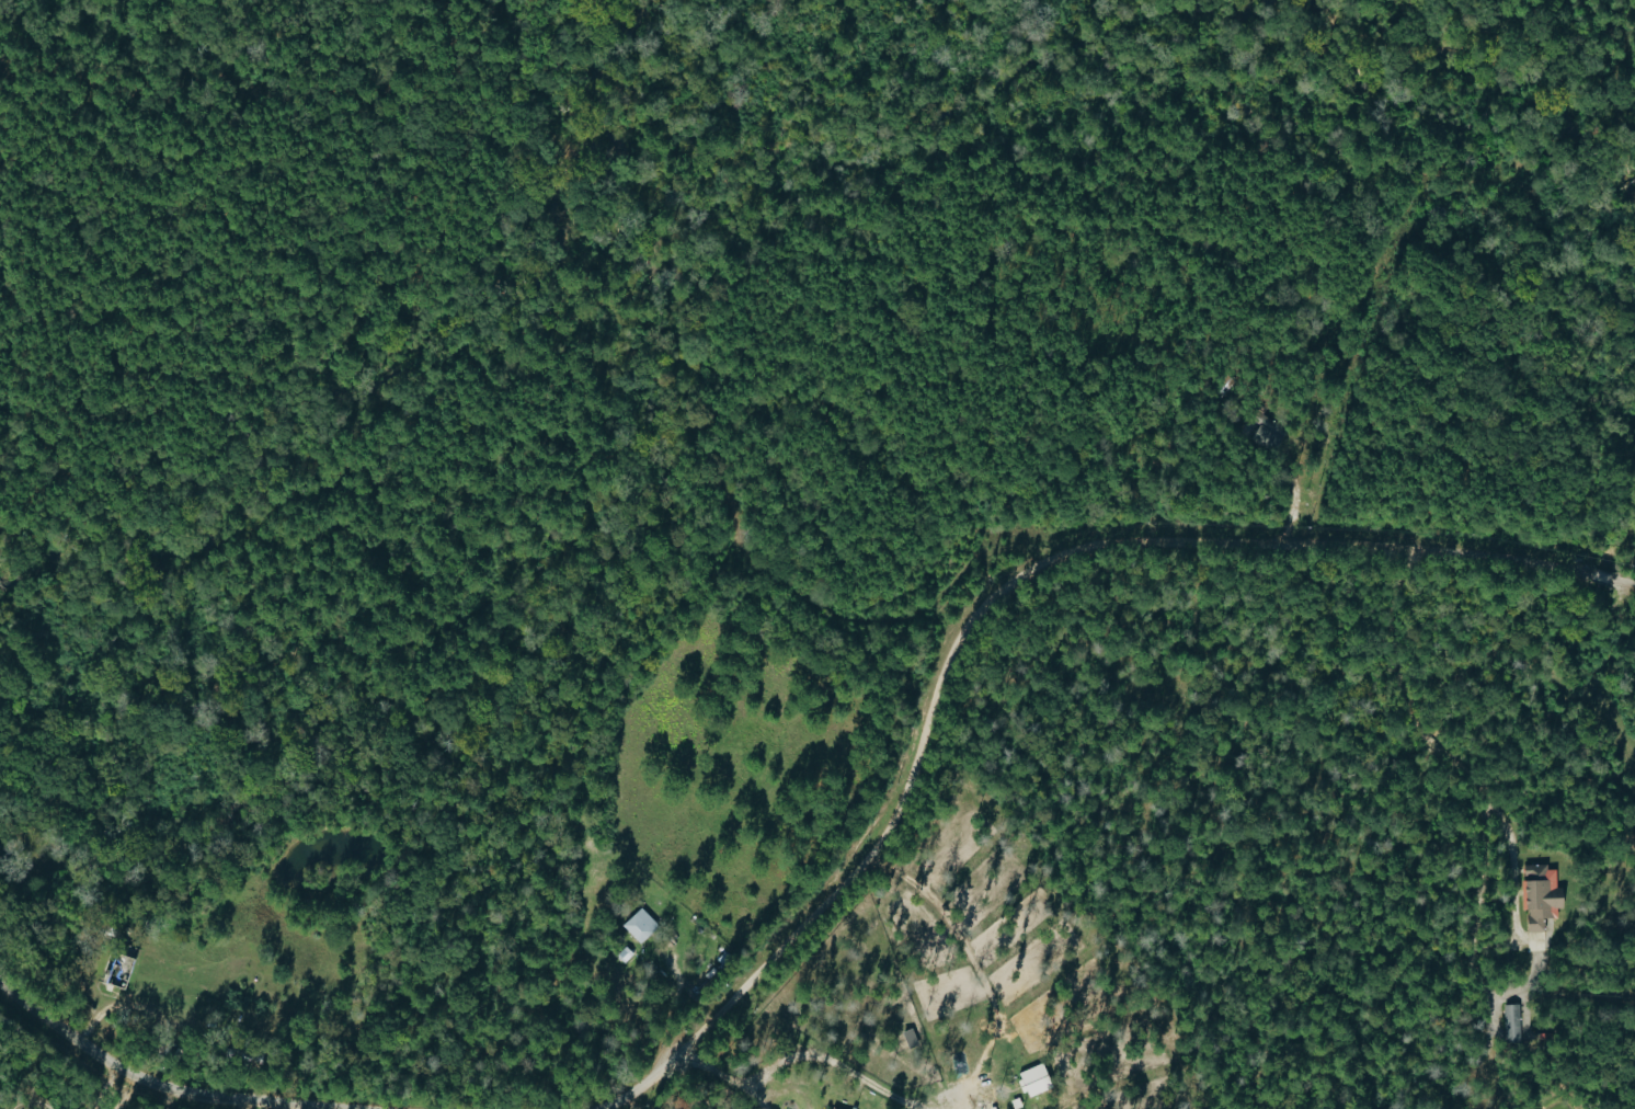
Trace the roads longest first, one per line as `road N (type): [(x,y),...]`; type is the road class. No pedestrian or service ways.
road 1 (residential): [(1634,586),(1505,558),(1300,545),(1121,549),(1040,565),(987,603),(952,650),(902,813),(868,859),(606,1108)]
road 2 (residential): [(361,1108),(139,1077),(0,979)]

